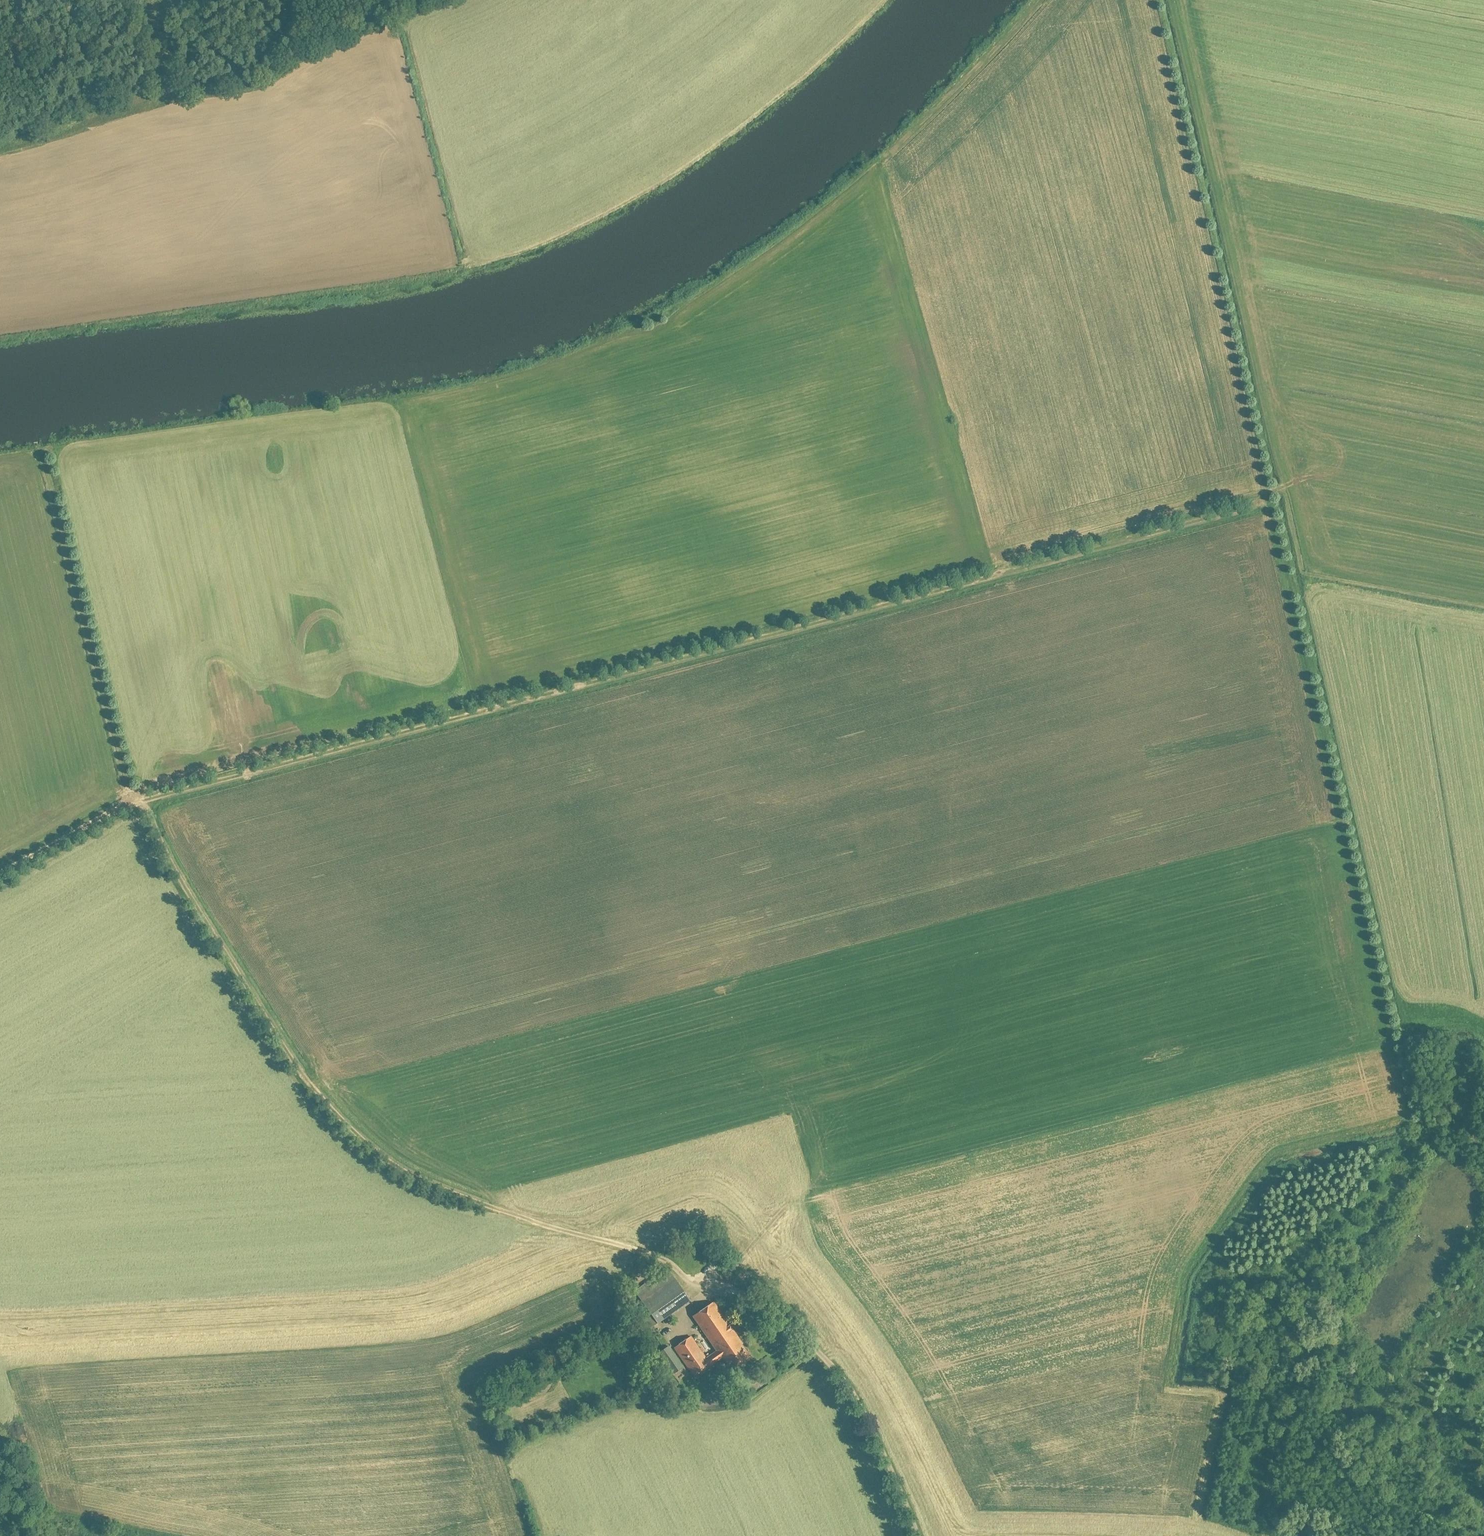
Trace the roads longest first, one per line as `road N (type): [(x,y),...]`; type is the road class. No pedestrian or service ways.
road 1 (track): [(142,801),(999,574)]
road 2 (track): [(142,801),(285,1049),(357,1135),(415,1177),(672,1266)]
road 3 (track): [(0,873),(142,801)]

